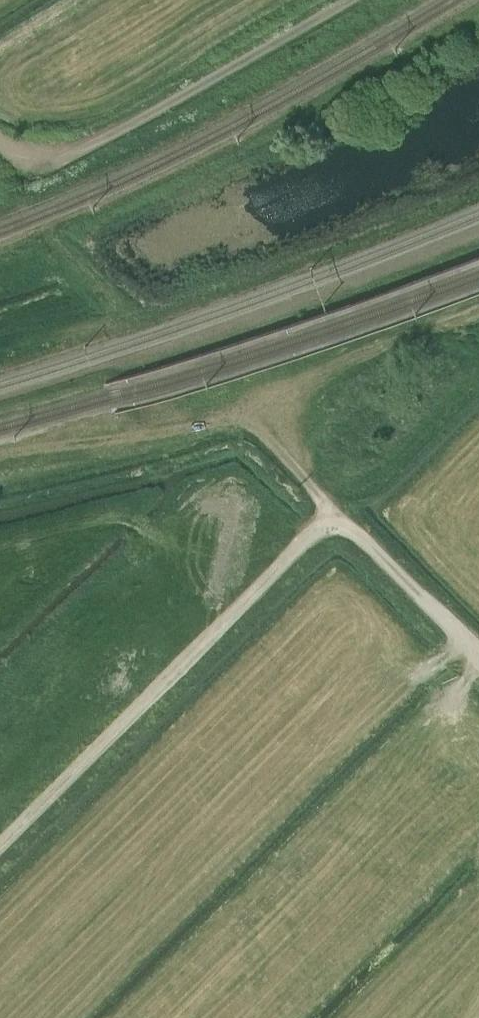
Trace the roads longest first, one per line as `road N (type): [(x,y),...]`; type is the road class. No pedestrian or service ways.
road 1 (track): [(478,658),(253,429),(215,423),(99,442)]
road 2 (track): [(0,844),(333,511)]
road 3 (track): [(0,142),(28,154),(73,154),(334,0)]
road 4 (track): [(260,434),(255,406),(279,388),(478,311)]

